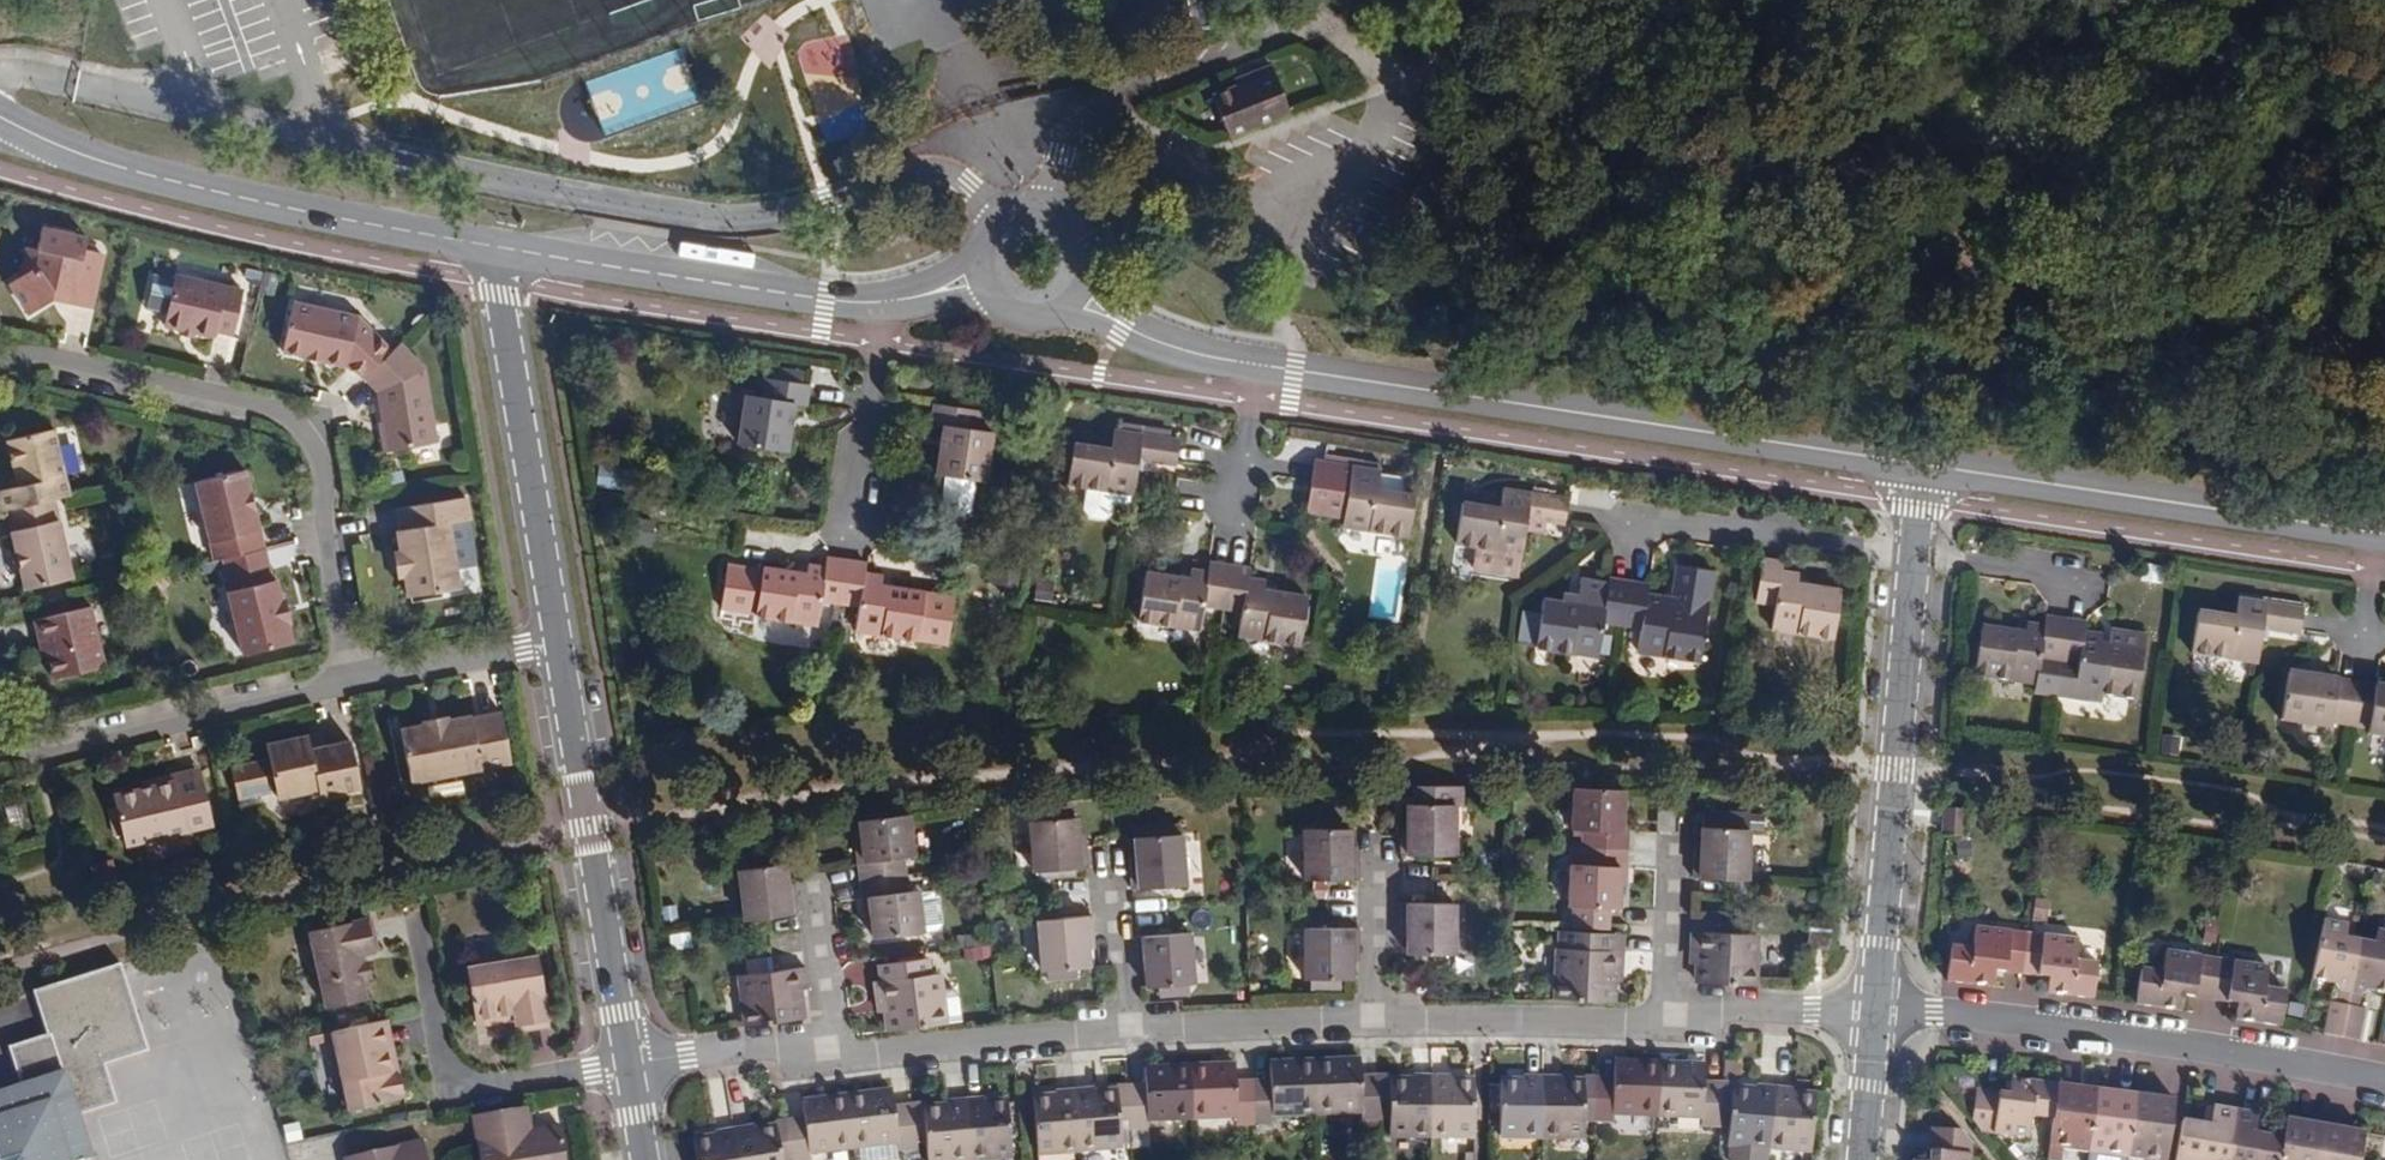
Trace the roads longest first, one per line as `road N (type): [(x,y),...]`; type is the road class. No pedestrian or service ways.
road 1 (tertiary): [(1919,468),(1251,366)]
road 2 (residential): [(1871,1017),(2195,1054),(2384,1088)]
road 3 (tertiary): [(490,248),(142,176),(0,118)]
road 4 (residential): [(1871,1017),(1911,553)]
road 5 (tertiary): [(2374,534),(1919,468)]
road 6 (residential): [(555,640),(631,1065)]
road 7 (residential): [(490,248),(555,640)]
road 8 (tertiary): [(876,304),(490,248)]
road 9 (residential): [(358,678),(9,759),(0,731)]
road 10 (residential): [(408,896),(433,1051),(455,1078),(491,1087),(631,1065)]
road 11 (residential): [(0,359),(313,431)]
road 12 (residential): [(1377,1017),(1667,1026)]
road 13 (residential): [(832,1057),(1119,1028)]
road 14 (residential): [(1911,553),(1664,522),(1632,534)]
road 15 (residential): [(1119,1028),(1377,1017)]
road 16 (residential): [(313,431),(358,678)]
road 17 (residential): [(876,304),(843,550)]
road 18 (residential): [(1667,1026),(1710,1002),(1871,1017)]
road 19 (tertiary): [(1072,289),(1077,241),(1041,209),(1010,210),(984,229),(978,279)]
road 20 (residential): [(631,1065),(768,1046),(832,1057)]
road 21 (residential): [(555,640),(358,678)]
road 22 (tertiary): [(1251,366),(1182,352),(1116,326),(1072,289)]
road 23 (residential): [(832,1057),(807,860)]
road 24 (residential): [(1667,1026),(1673,830)]
road 25 (residential): [(1251,366),(1225,558)]
road 26 (residential): [(1119,1028),(1106,847)]
road 27 (residential): [(1377,1017),(1376,839)]
road 28 (residential): [(2077,585),(2059,575),(1911,553)]
road 29 (residential): [(1858,1159),(1871,1017)]
road 30 (residential): [(2374,534),(2350,670)]

